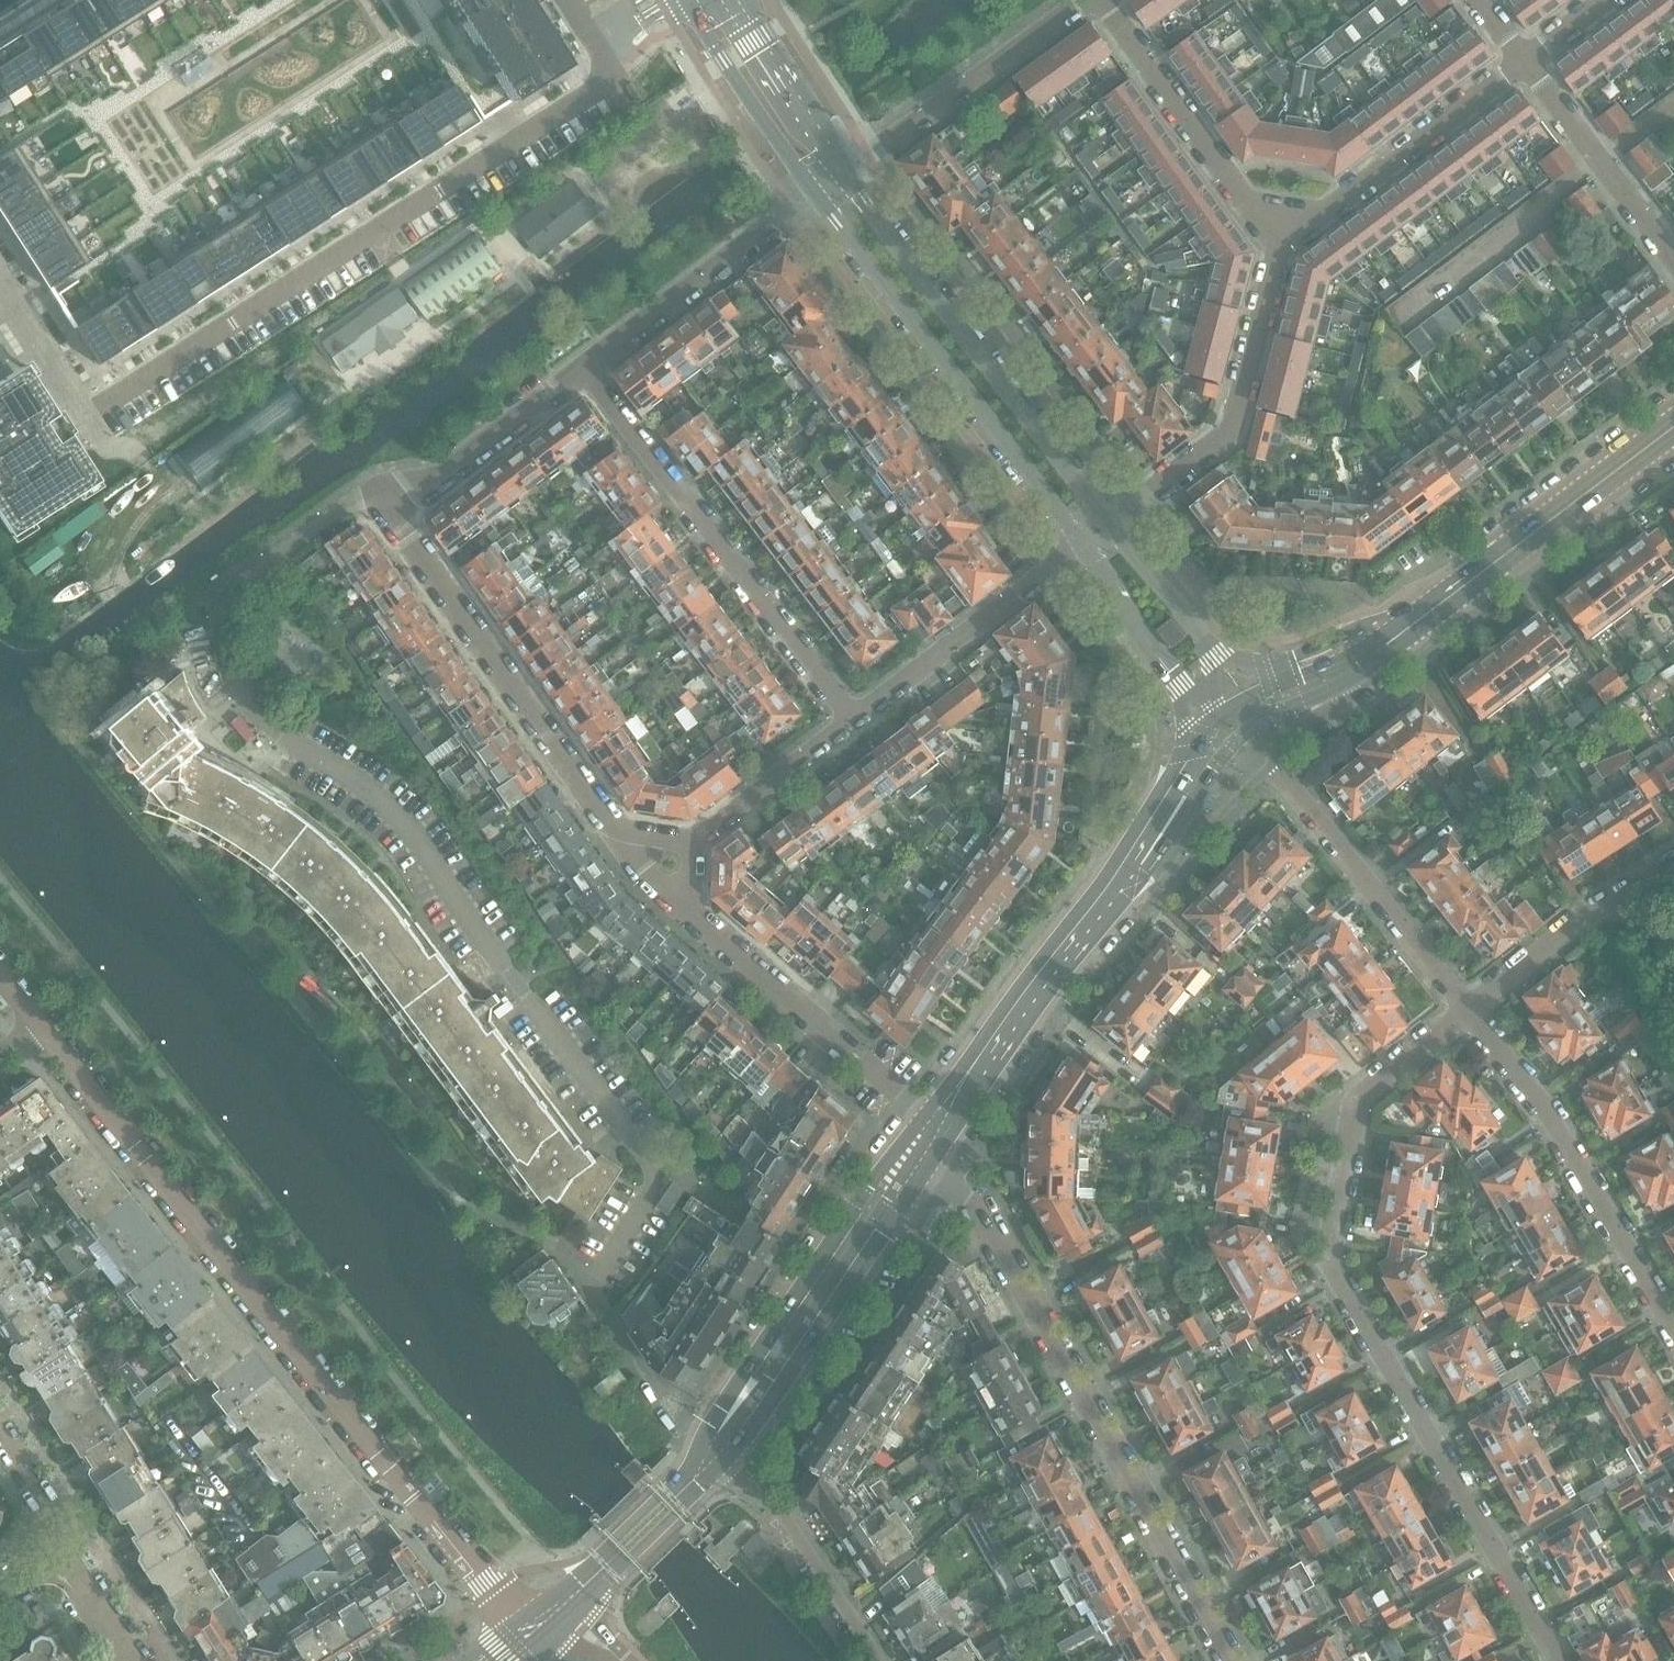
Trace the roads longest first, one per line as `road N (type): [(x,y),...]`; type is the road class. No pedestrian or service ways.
road 1 (residential): [(382,500),(354,500),(228,596),(226,659),(244,696),(276,732),(373,792),(415,831),(468,919),(648,1158),(655,1180),(632,1228),(584,1285)]
road 2 (residential): [(1558,1660),(1328,1259),(1361,1094),(1467,1011)]
road 3 (residential): [(37,1022),(490,1592)]
road 4 (residential): [(97,408),(616,78),(598,49)]
road 5 (residential): [(1228,1660),(976,1208),(938,1173),(931,1145)]
road 6 (primary): [(1291,0),(1398,90),(1673,348)]
road 7 (residential): [(584,367),(852,718)]
road 8 (tertiary): [(1109,522),(844,173)]
road 9 (tertiary): [(816,194),(1082,541)]
road 10 (residential): [(1467,1011),(1286,781),(1280,753),(1334,702),(1343,680)]
road 11 (residential): [(382,500),(619,833)]
road 12 (tertiary): [(924,1114),(857,1195),(737,1376),(714,1423),(720,1453)]
road 13 (primary): [(1673,269),(1370,0)]
road 14 (residential): [(1673,1328),(1547,1112),(1467,1011)]
road 15 (tertiary): [(720,1453),(931,1145)]
road 16 (tertiary): [(1403,633),(1673,426)]
road 17 (residential): [(1109,522),(1231,431),(1279,250)]
road 18 (tertiary): [(978,1069),(1163,818)]
road 19 (residential): [(1279,250),(1524,61)]
road 20 (residential): [(1279,250),(1102,0)]
road 21 (residential): [(1088,0),(844,173)]
road 22 (residential): [(852,718),(1082,541)]
road 23 (residential): [(584,367),(816,194)]
road 24 (residential): [(878,1660),(768,1493),(720,1453)]
road 25 (residential): [(1467,1011),(1673,862)]
road 26 (residential): [(1524,61),(1673,259)]
road 27 (residential): [(382,500),(445,474),(584,367)]
road 28 (tertiary): [(550,1617),(720,1453)]
road 29 (tertiary): [(686,0),(816,194)]
road 30 (residential): [(692,912),(855,1055)]
road 31 (tertiary): [(844,173),(737,0)]
road 32 (residential): [(695,842),(852,718)]
road 33 (tertiary): [(1082,541),(1179,685)]
road 34 (tertiary): [(1216,654),(1109,522)]
road 35 (tertiary): [(1163,818),(1189,799),(1236,740),(1277,711)]
road 36 (residential): [(62,1554),(48,1508),(0,1432)]
road 37 (tertiary): [(1403,633),(1282,670)]
road 38 (residential): [(62,1554),(130,1660)]

